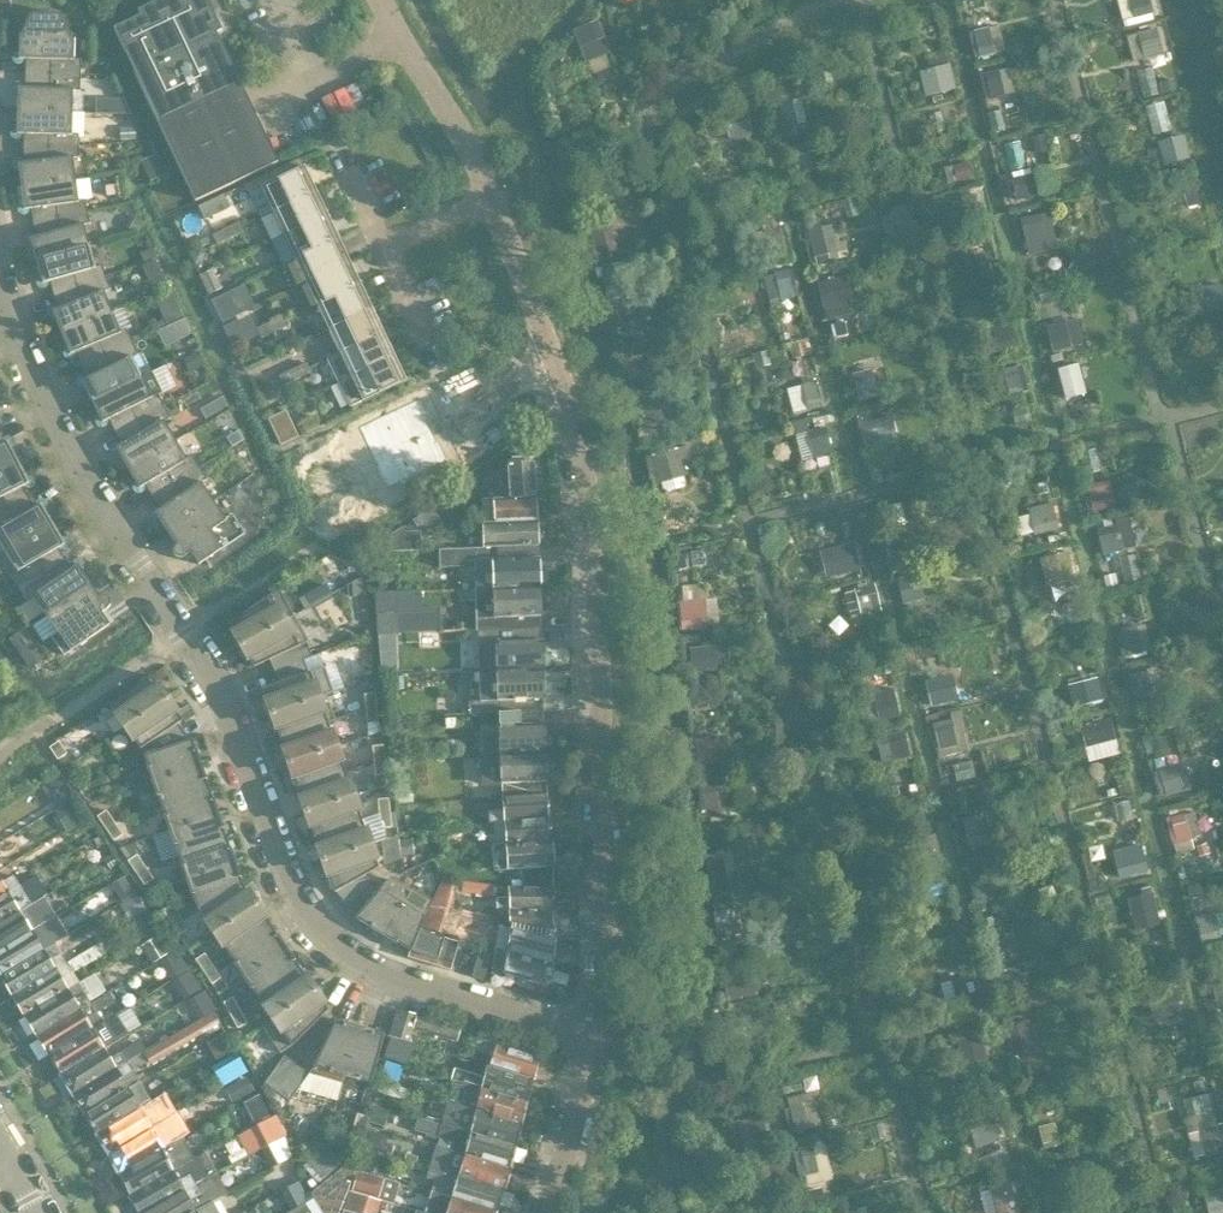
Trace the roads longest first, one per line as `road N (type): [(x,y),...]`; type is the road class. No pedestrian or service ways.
road 1 (residential): [(592,1039),(385,981),(348,967),(317,942),(290,902),(230,716),(76,469),(34,389),(0,295)]
road 2 (residential): [(592,1039),(601,866),(583,497),(566,403),(494,194)]
road 3 (residential): [(494,194),(385,0)]
road 4 (residential): [(551,1212),(592,1039)]
road 5 (residential): [(440,357),(385,245)]

